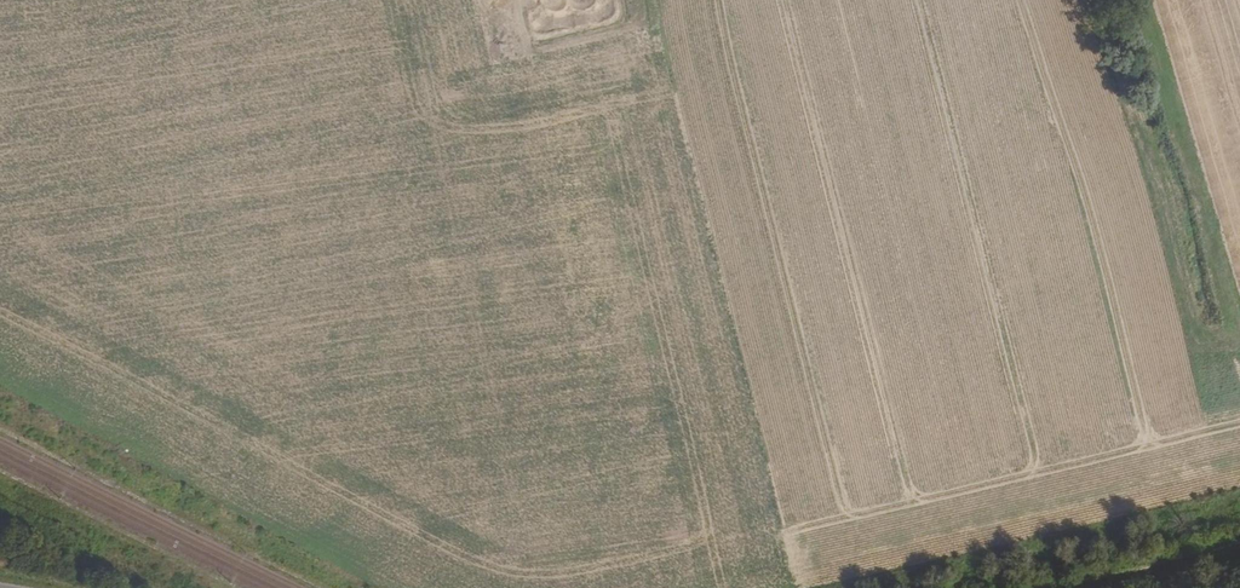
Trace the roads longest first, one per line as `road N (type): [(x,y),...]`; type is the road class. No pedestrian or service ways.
road 1 (track): [(1239,546),(1077,587)]

